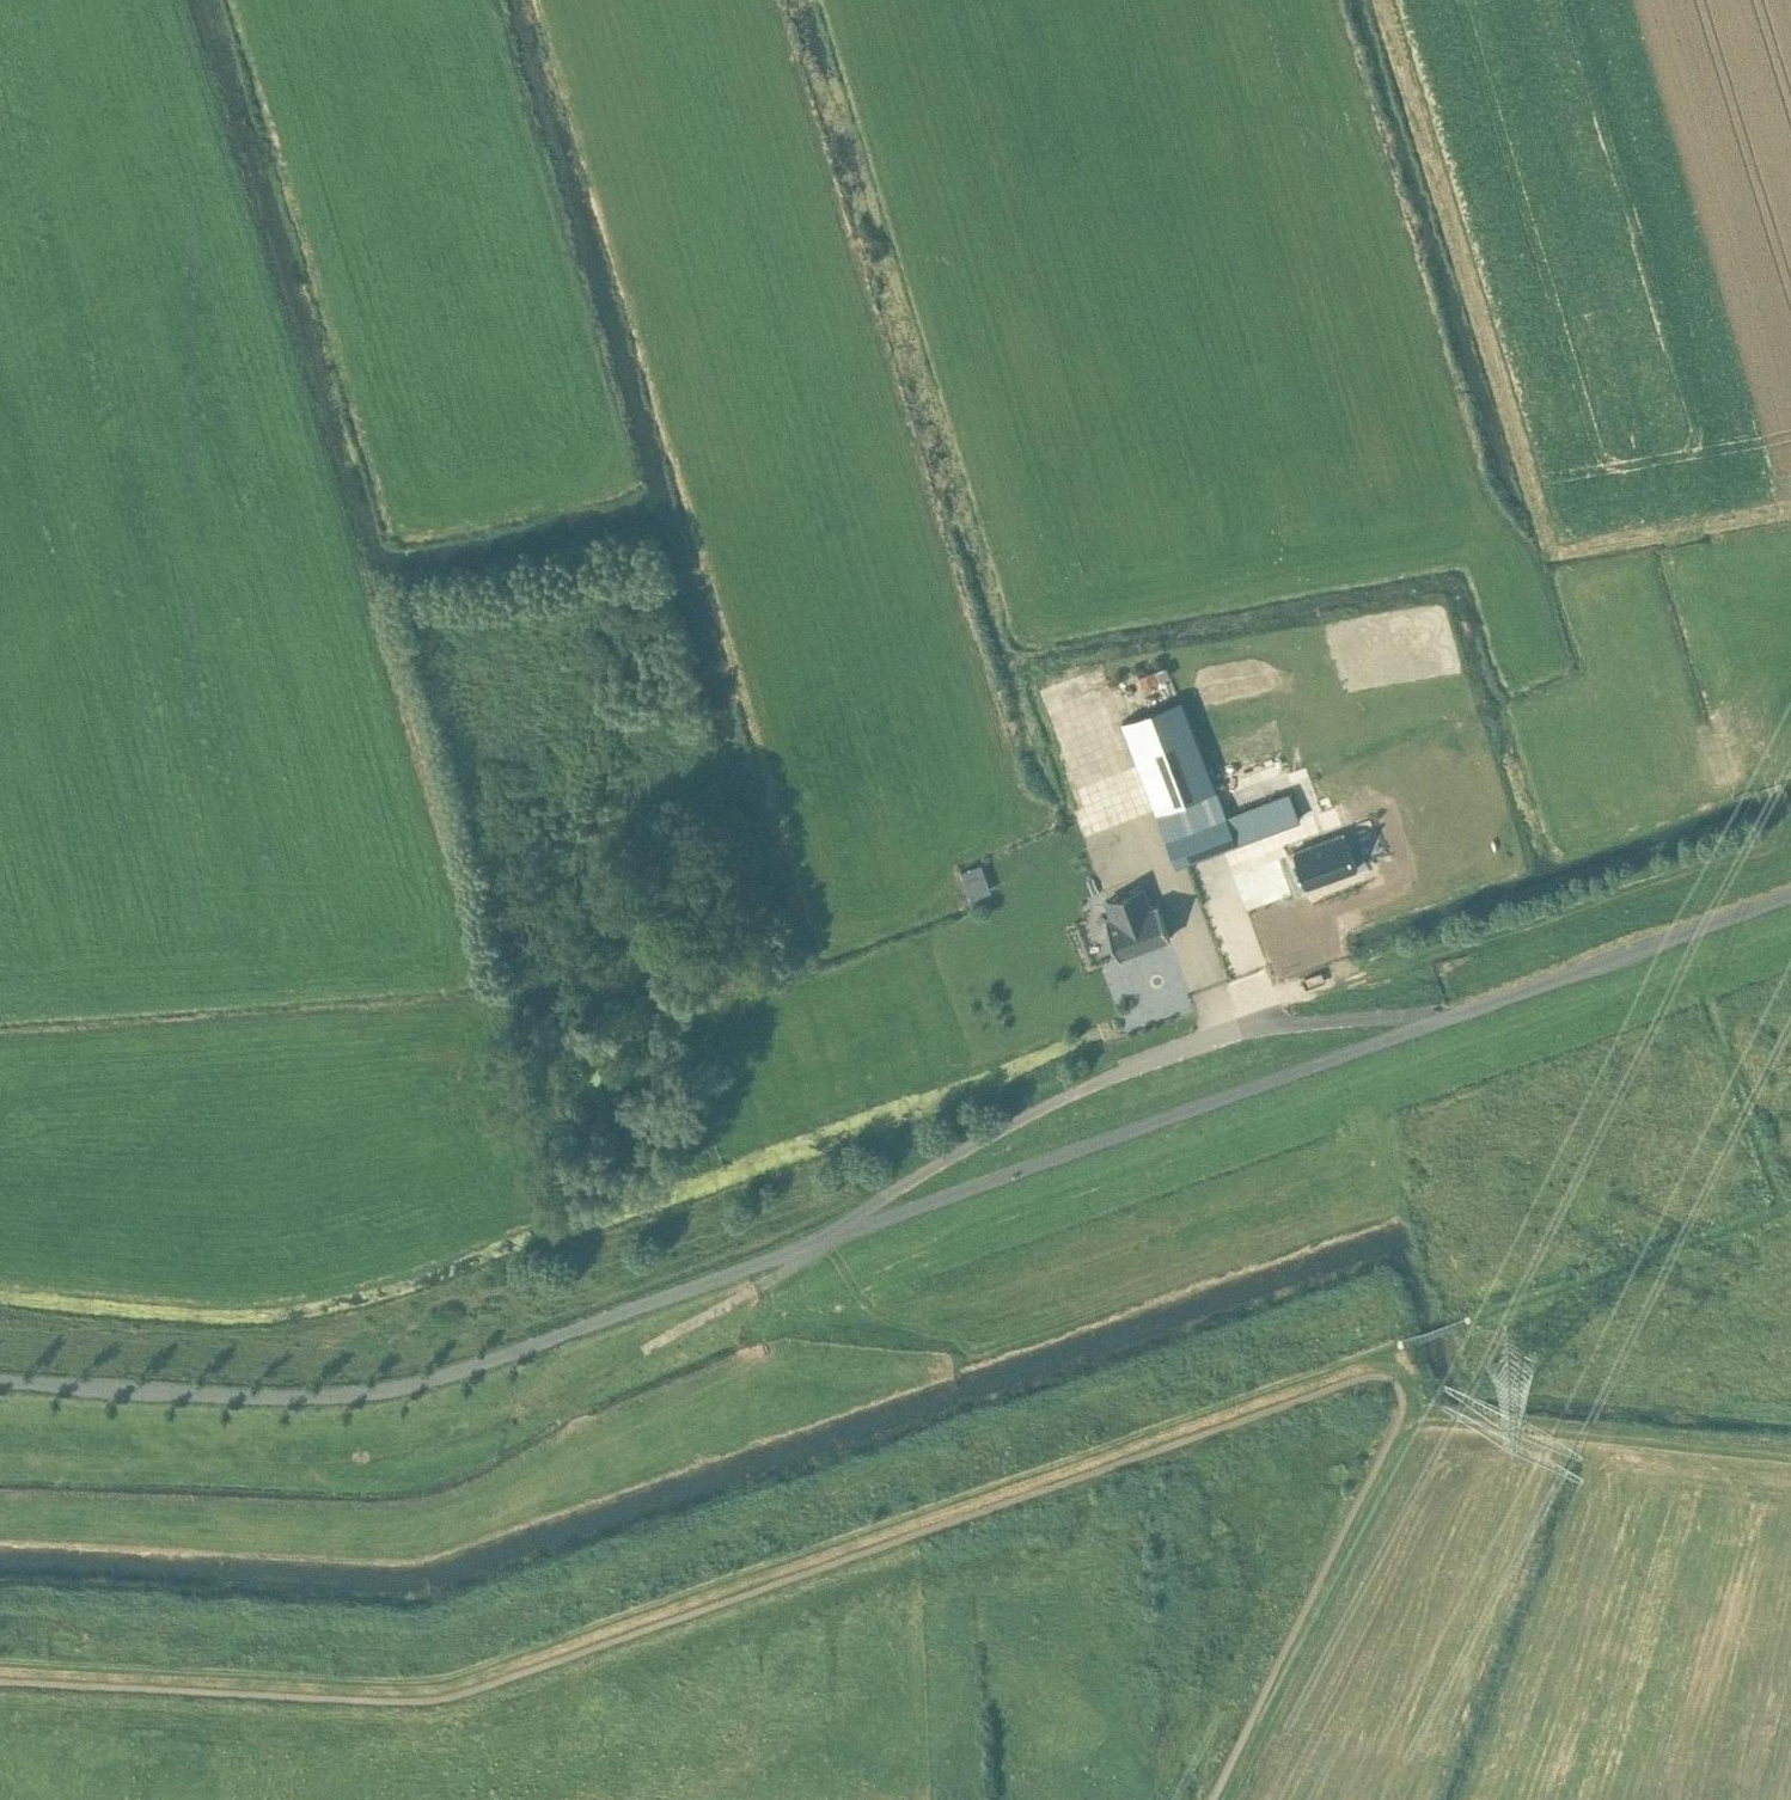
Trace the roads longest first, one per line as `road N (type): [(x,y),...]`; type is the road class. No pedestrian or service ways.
road 1 (unclassified): [(0,1381),(286,1399),(435,1381),(1790,896)]
road 2 (track): [(596,1380),(774,1290),(827,1241)]

